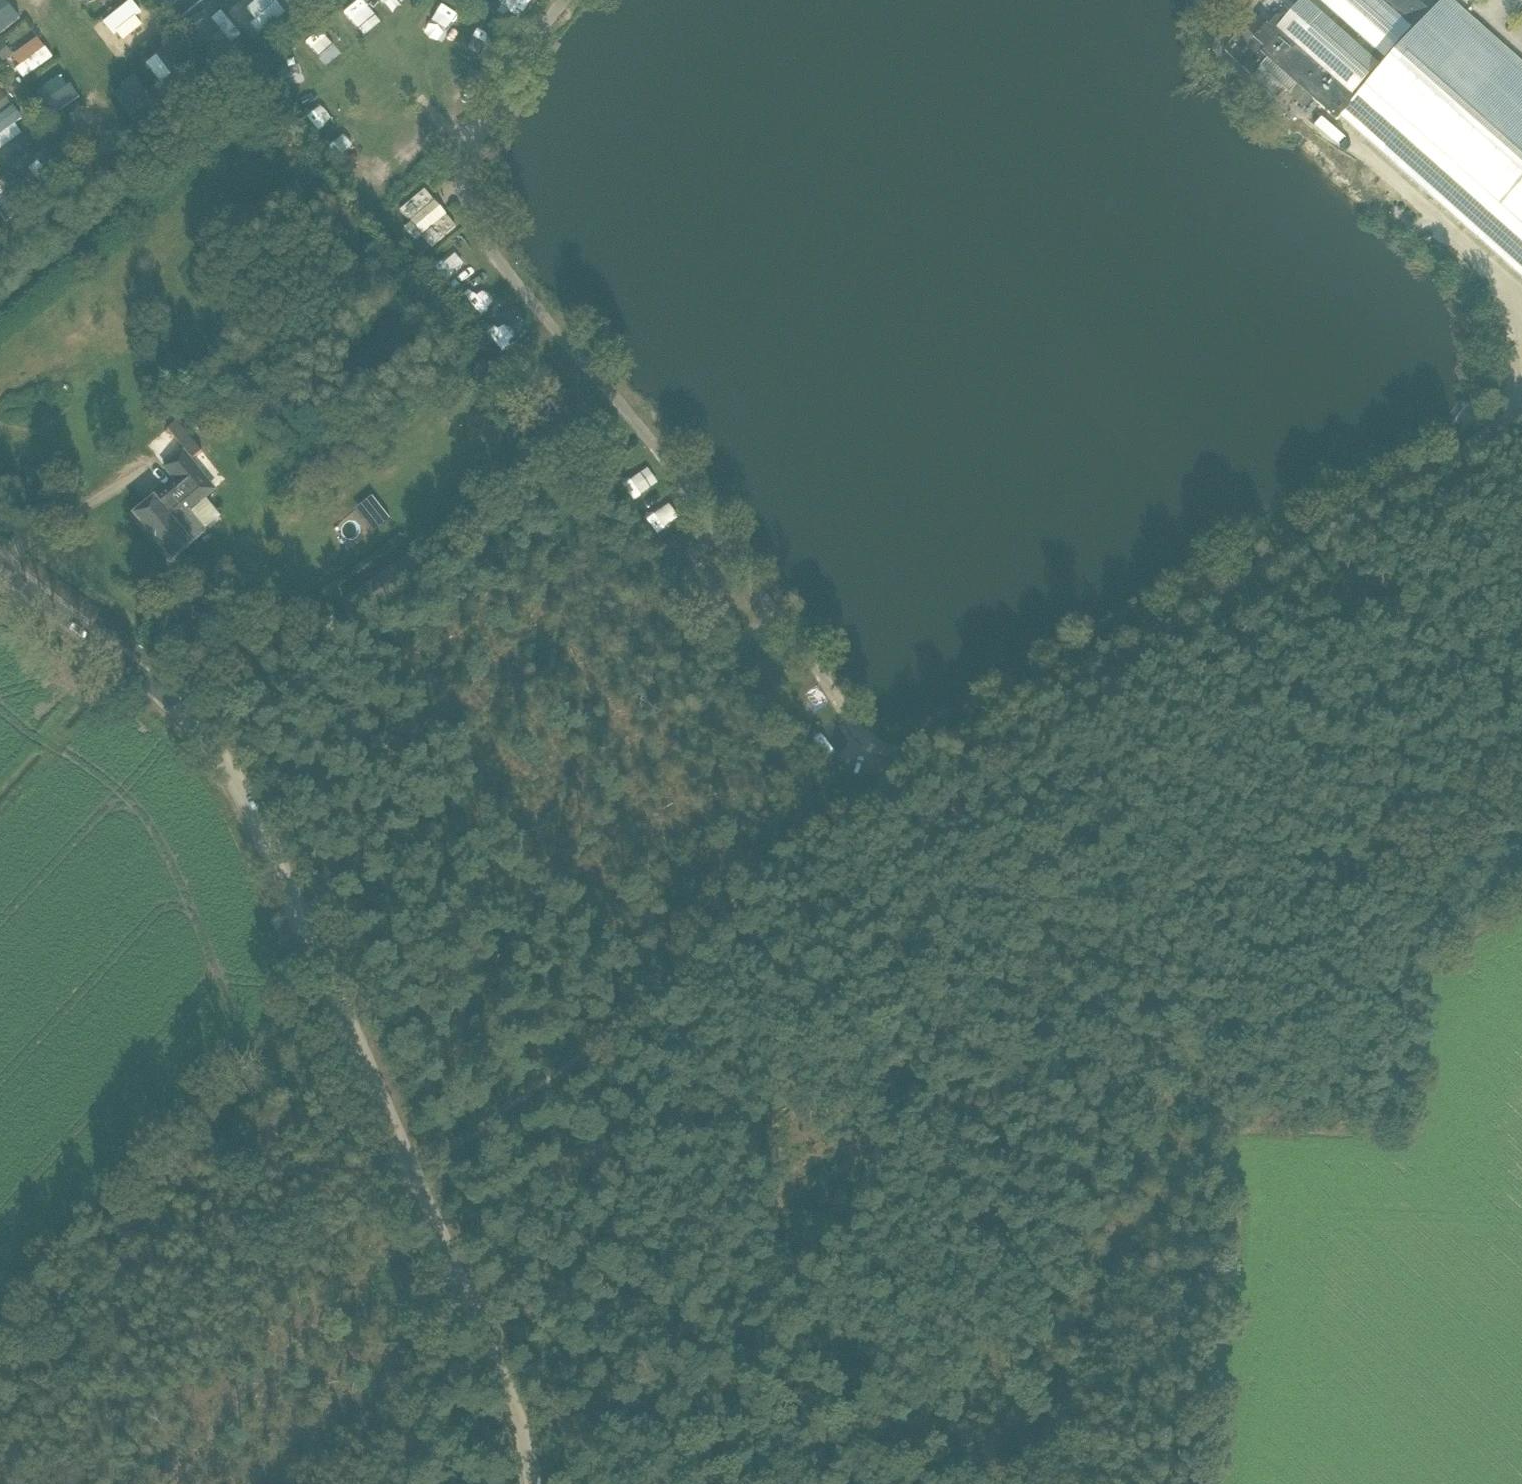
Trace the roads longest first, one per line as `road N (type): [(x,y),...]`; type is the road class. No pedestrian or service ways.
road 1 (track): [(1521,460),(721,904),(687,971),(655,1002),(412,1178)]
road 2 (unclassified): [(531,1483),(508,1402),(227,763),(161,689),(0,566)]
road 3 (track): [(413,1483),(464,1298)]

